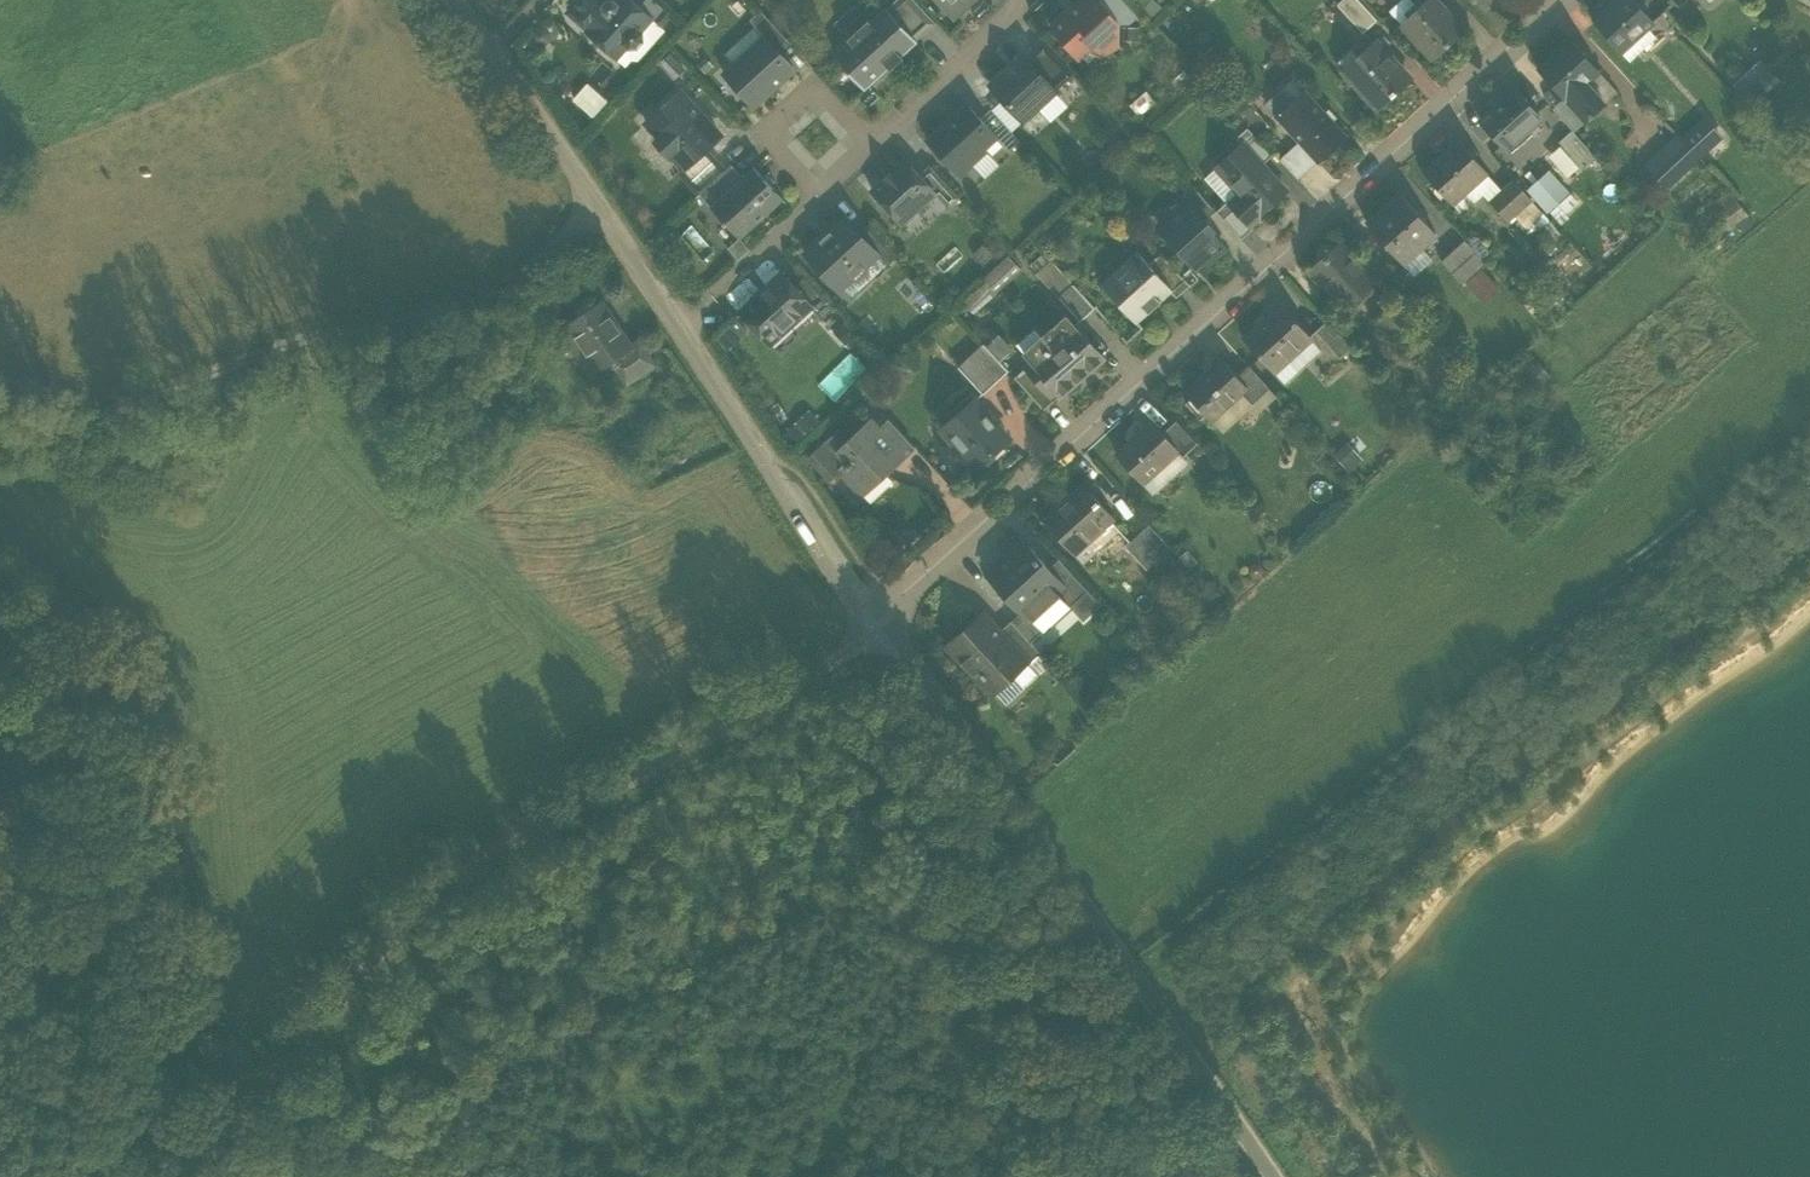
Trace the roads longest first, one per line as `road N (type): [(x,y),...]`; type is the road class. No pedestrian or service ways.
road 1 (residential): [(871,622),(1560,0)]
road 2 (unclassified): [(186,1176),(394,923),(453,866),(705,736),(871,622)]
road 3 (residential): [(678,334),(1025,0)]
road 4 (unclassified): [(1011,799),(1275,1176)]
road 5 (residential): [(678,334),(452,0)]
road 6 (residential): [(871,622),(678,334)]
road 7 (residential): [(871,622),(1011,799)]

